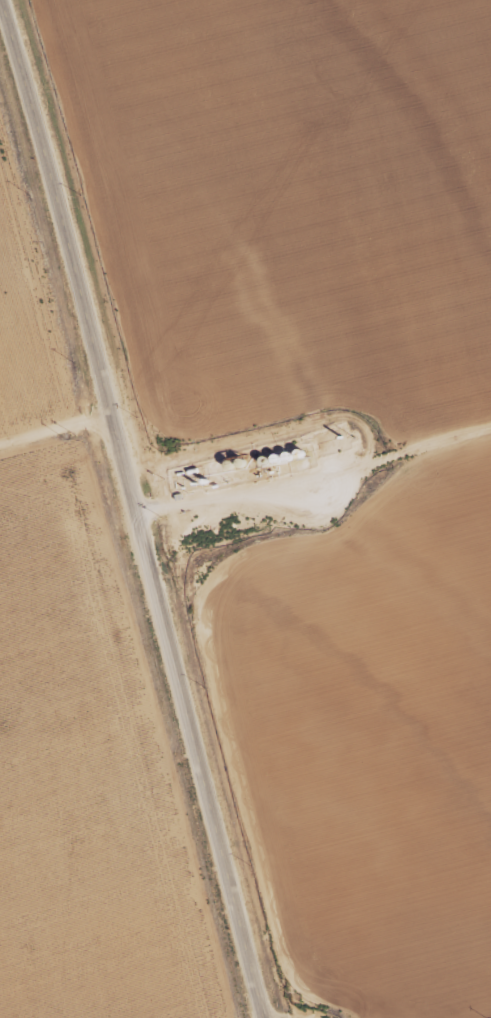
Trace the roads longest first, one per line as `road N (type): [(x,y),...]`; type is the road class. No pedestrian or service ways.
road 1 (secondary): [(2,0),(263,1017)]
road 2 (track): [(146,552),(490,459)]

